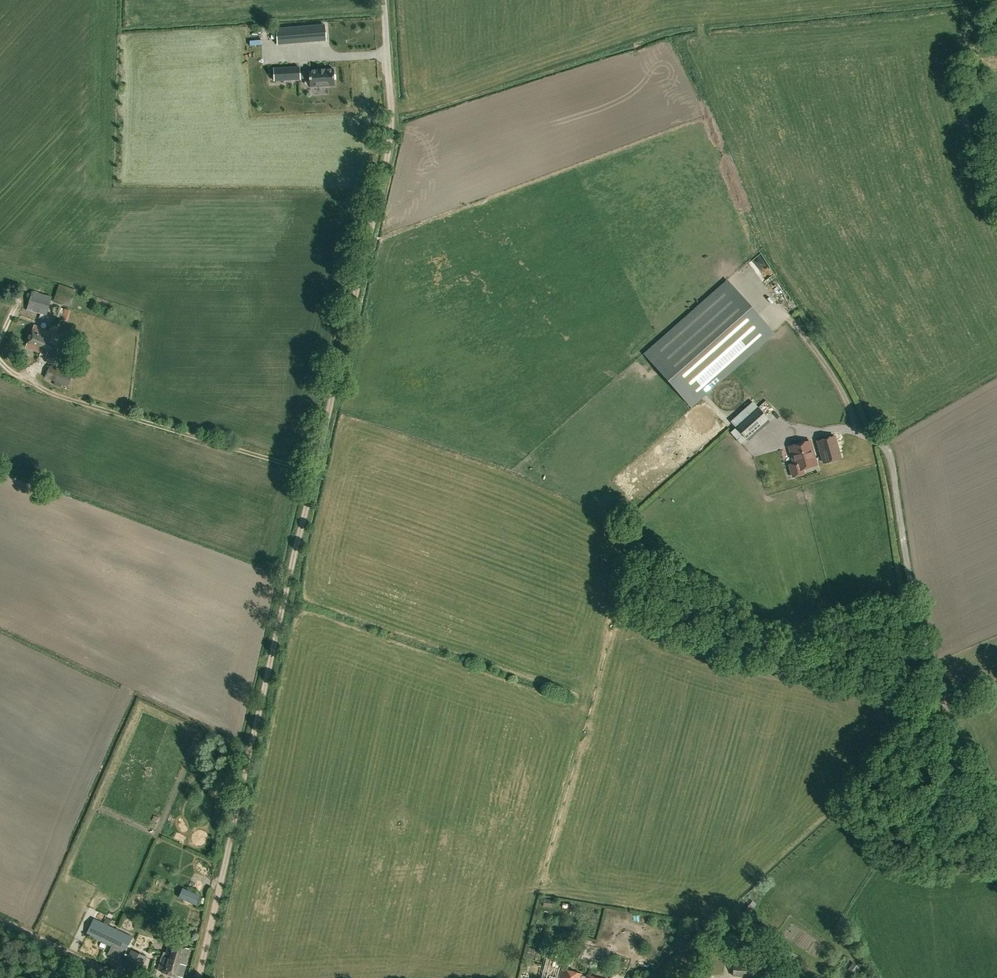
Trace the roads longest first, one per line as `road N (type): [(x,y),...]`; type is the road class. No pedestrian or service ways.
road 1 (track): [(200,977),(385,160),(389,74)]
road 2 (track): [(314,472),(65,398),(34,383),(0,348)]

